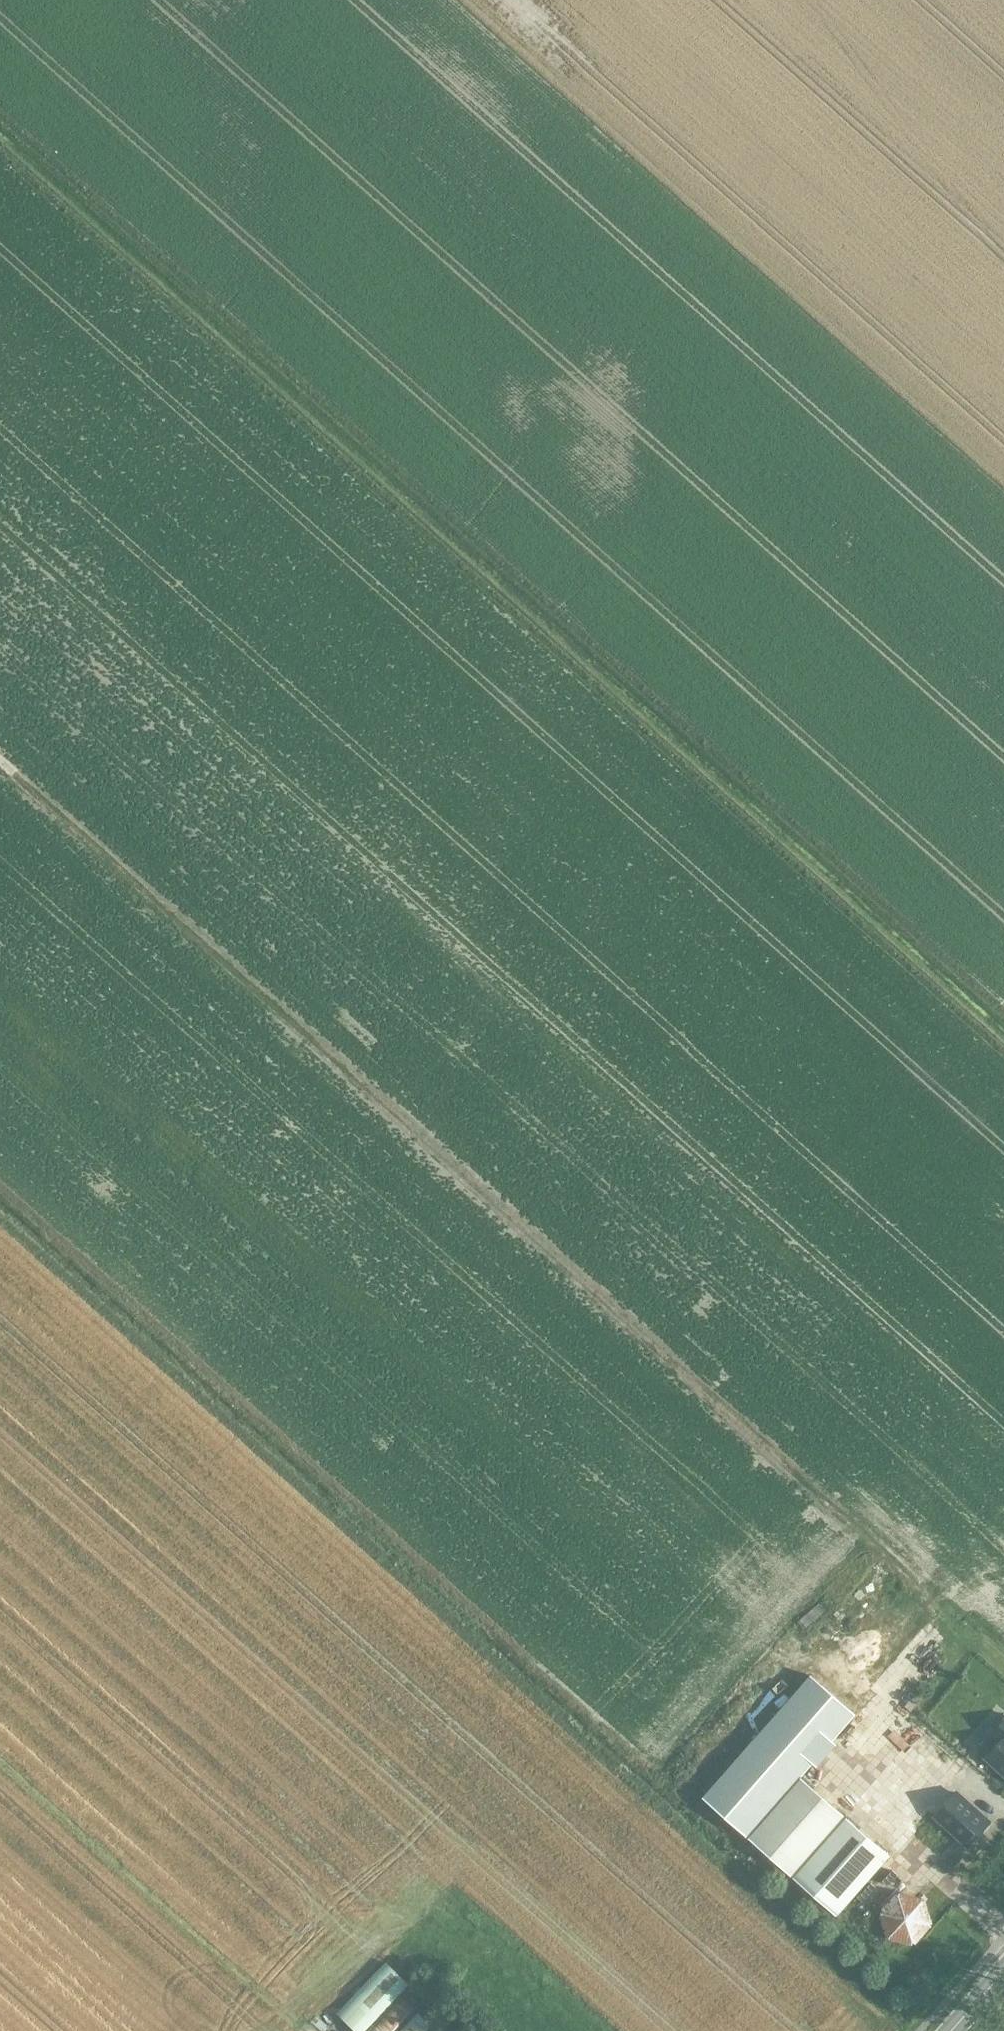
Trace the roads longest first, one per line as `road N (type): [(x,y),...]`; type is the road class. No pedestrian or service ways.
road 1 (track): [(1003,1937),(836,1764),(951,1629),(903,1568),(0,759)]
road 2 (track): [(1003,1802),(960,1766),(895,1827)]

